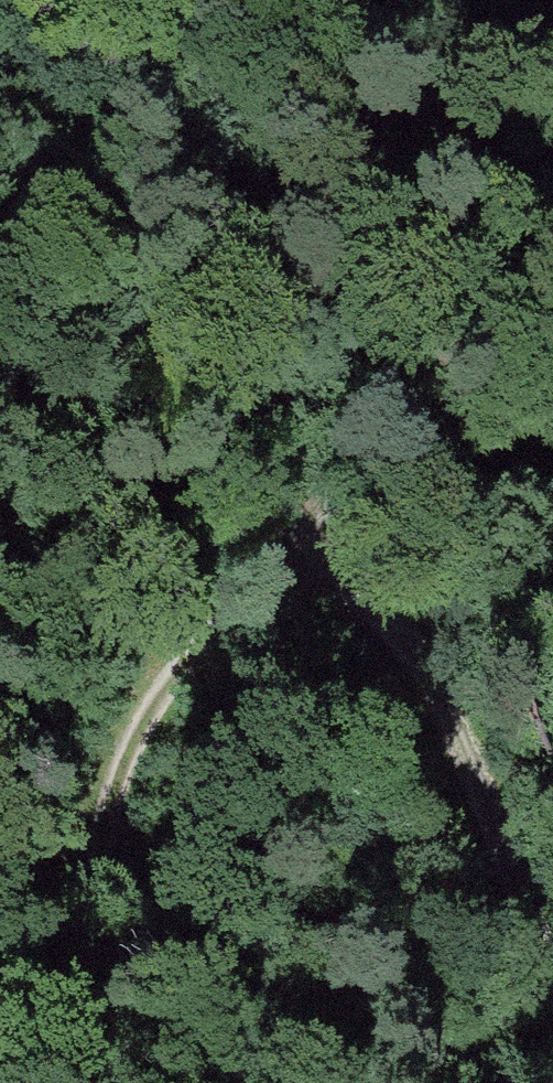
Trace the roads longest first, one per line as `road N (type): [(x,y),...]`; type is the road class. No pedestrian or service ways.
road 1 (track): [(552,957),(480,787),(346,574),(313,550),(266,490),(0,47)]
road 2 (track): [(90,1082),(94,912),(111,748),(199,651),(346,574)]
road 3 (track): [(313,550),(348,461),(393,213),(487,69),(552,17)]

